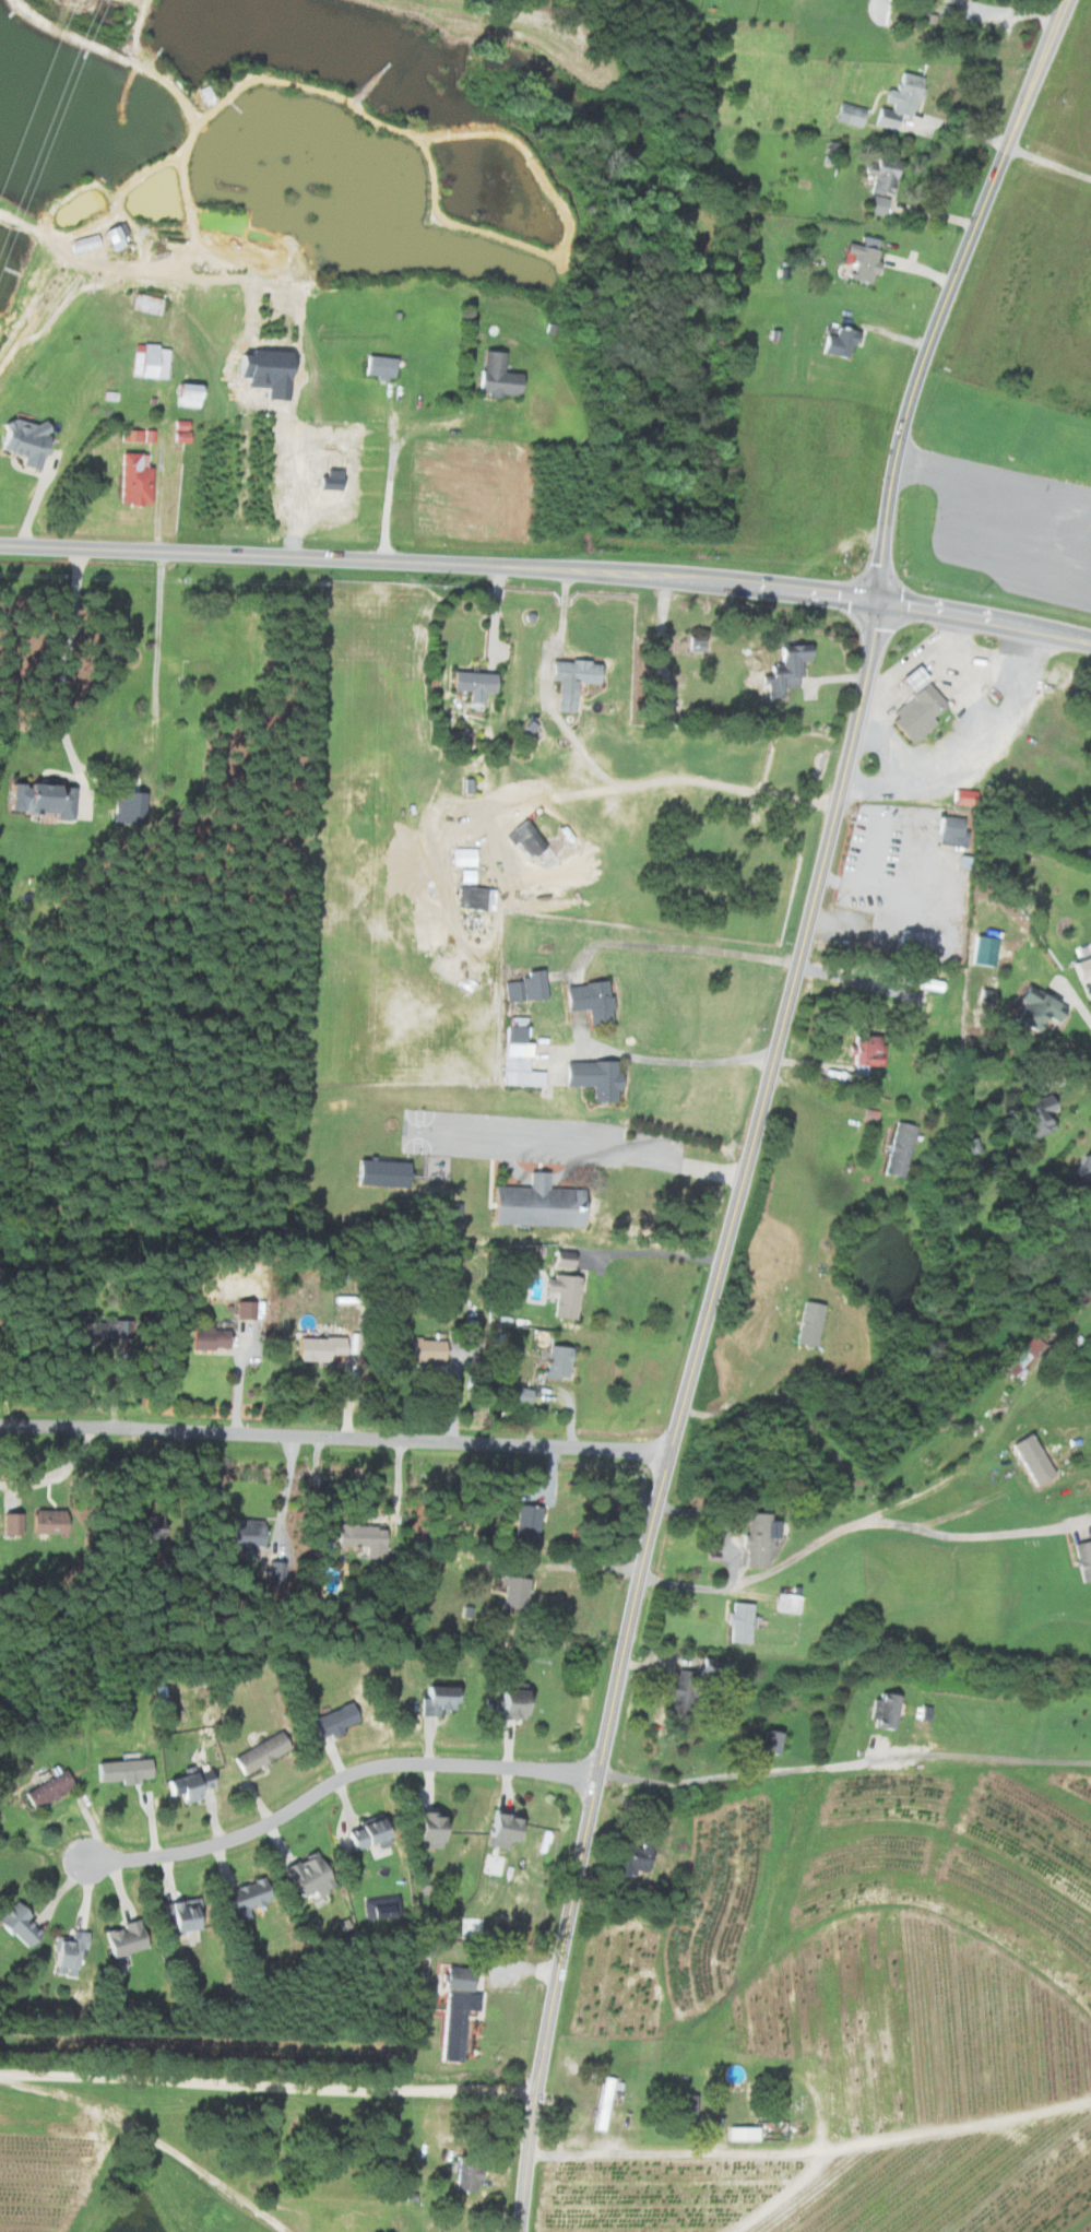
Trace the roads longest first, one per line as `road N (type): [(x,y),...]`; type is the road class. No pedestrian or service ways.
road 1 (tertiary): [(521,2231),(534,2090),(595,1767),(852,737),(878,600),(891,459),(946,285),(1064,0)]
road 2 (residential): [(668,1451),(0,1426)]
road 3 (secondary): [(487,565),(793,589),(1090,642)]
road 4 (track): [(527,2150),(801,2147),(1090,2095)]
road 5 (residential): [(594,1772),(398,1764),(352,1772),(250,1831),(197,1850),(87,1863)]
road 6 (secondary): [(0,546),(487,565)]

